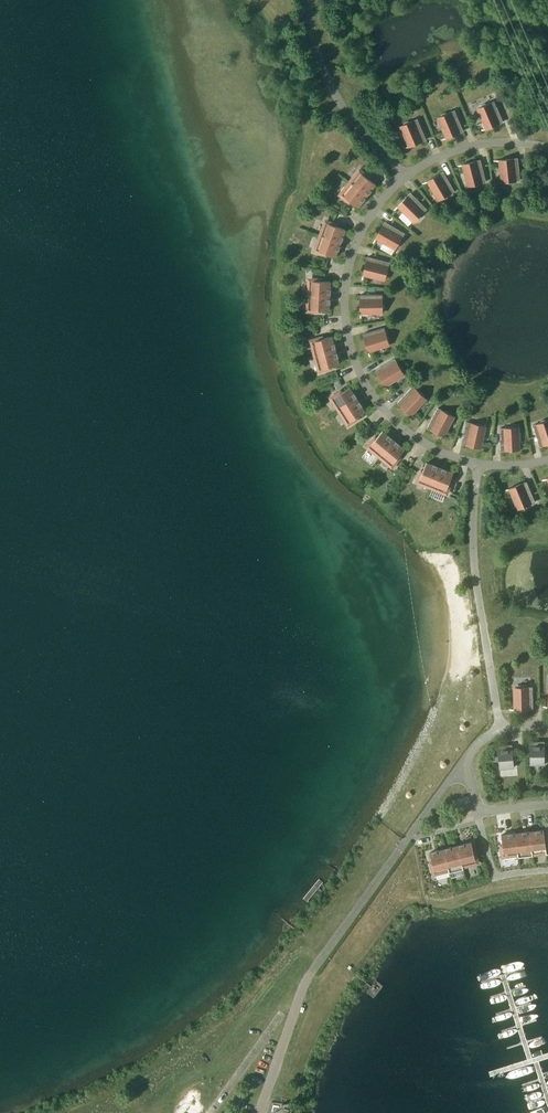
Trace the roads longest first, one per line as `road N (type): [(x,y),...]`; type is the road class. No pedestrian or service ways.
road 1 (residential): [(479,464),(426,447),(400,428),(362,381),(352,353),(346,283),(355,252),(402,180)]
road 2 (residential): [(500,724),(475,563),(479,464)]
road 3 (residential): [(402,180),(362,137),(326,78),(312,0)]
road 4 (residential): [(402,180),(452,151),(497,143),(547,152)]
road 5 (residential): [(547,870),(493,876),(477,813)]

